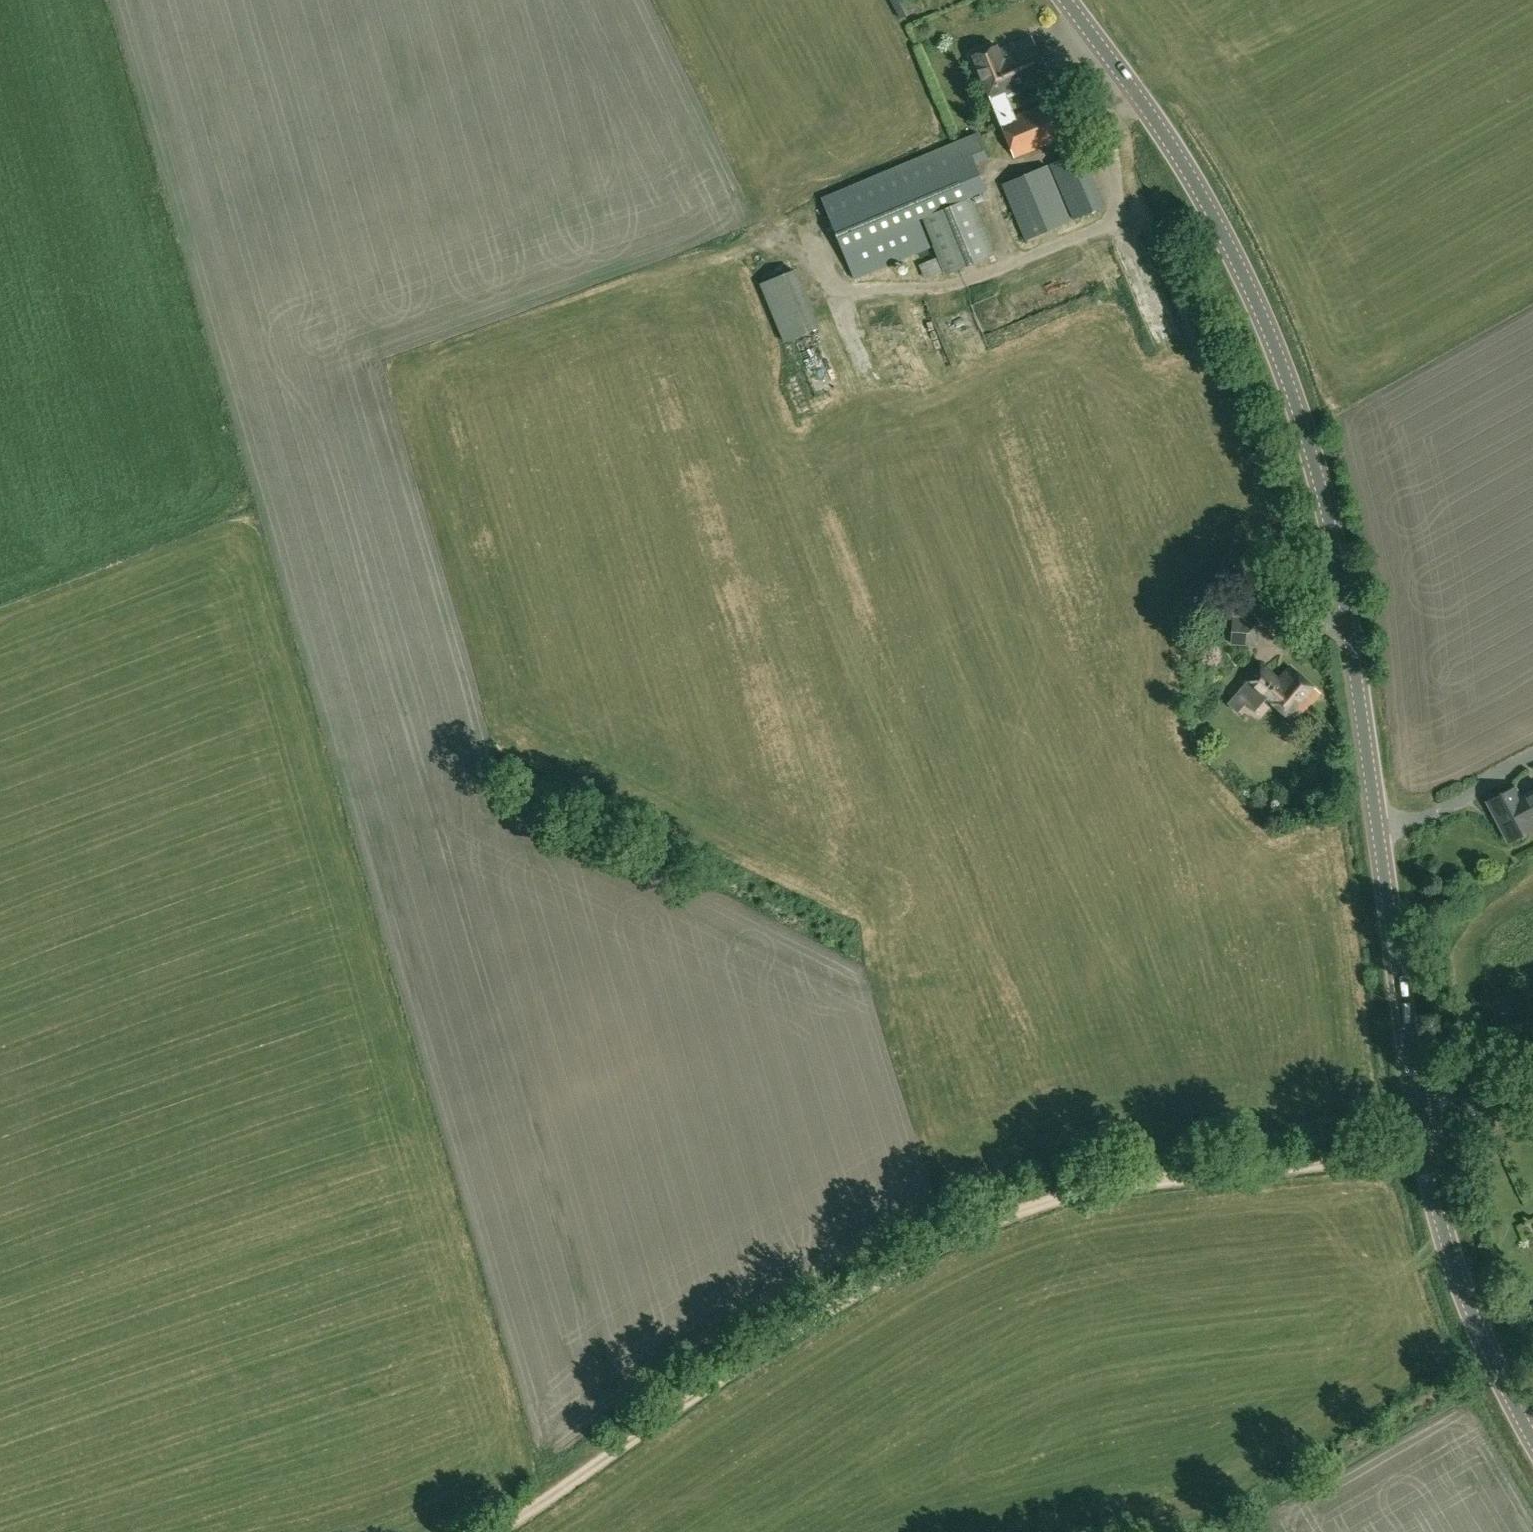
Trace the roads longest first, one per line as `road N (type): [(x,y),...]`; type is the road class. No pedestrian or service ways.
road 1 (tertiary): [(1421,1128),(1351,642),(1295,405),(1246,276),(1179,154),(1066,0)]
road 2 (track): [(1424,1149),(1093,1190),(1015,1209),(717,1376),(486,1531)]
road 3 (tertiary): [(1532,1440),(1450,1255),(1421,1128)]
road 4 (unclassified): [(1421,1128),(1532,1074)]

